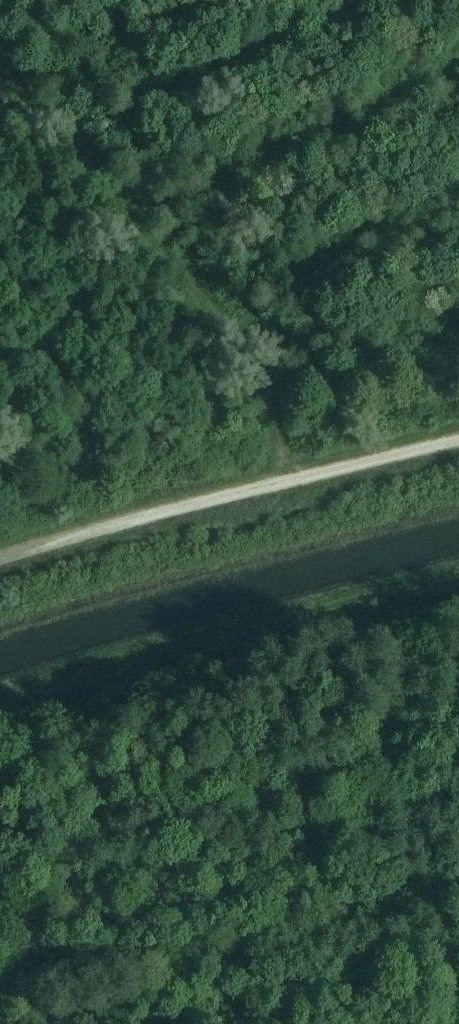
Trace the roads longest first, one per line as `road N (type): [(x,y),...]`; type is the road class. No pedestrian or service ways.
road 1 (track): [(306,480),(254,366),(0,56)]
road 2 (track): [(458,575),(0,697)]
road 3 (track): [(0,555),(458,443)]

